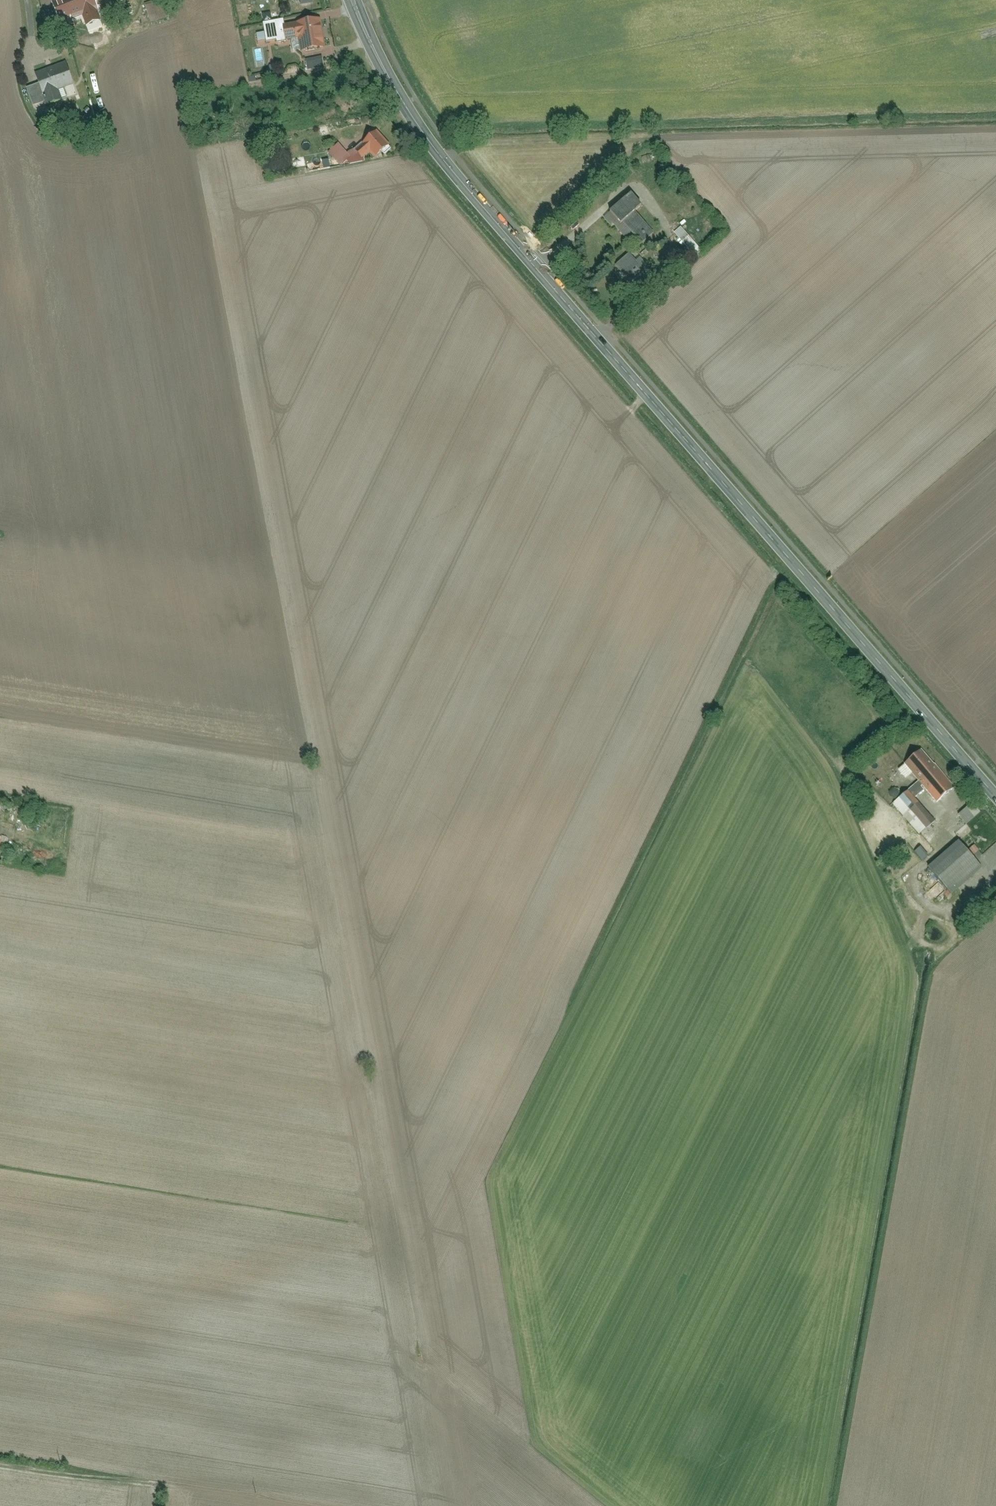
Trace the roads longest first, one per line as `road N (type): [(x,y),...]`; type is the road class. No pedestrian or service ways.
road 1 (tertiary): [(354,0),(385,69),(463,184),(995,796)]

